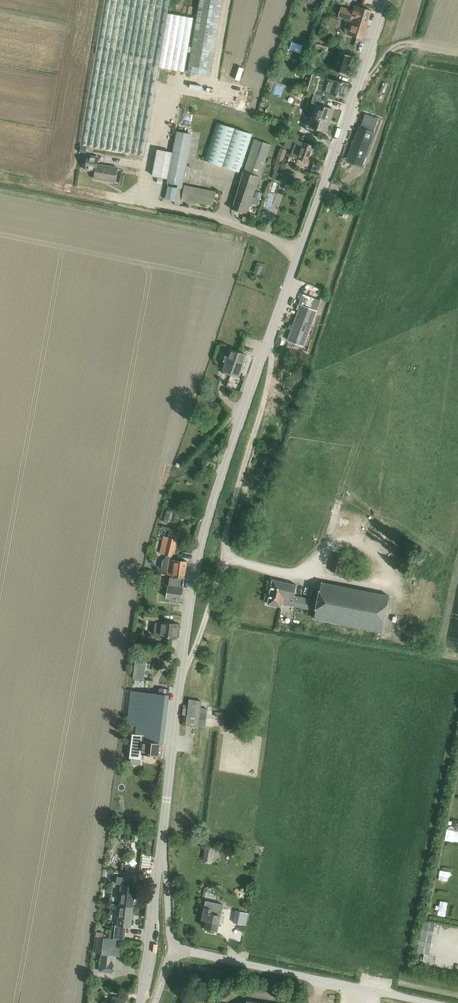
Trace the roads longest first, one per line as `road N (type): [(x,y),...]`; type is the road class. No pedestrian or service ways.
road 1 (unclassified): [(160,857),(195,564),(386,0)]
road 2 (unclassified): [(424,1002),(174,949)]
road 3 (unclassified): [(141,1002),(160,857)]

